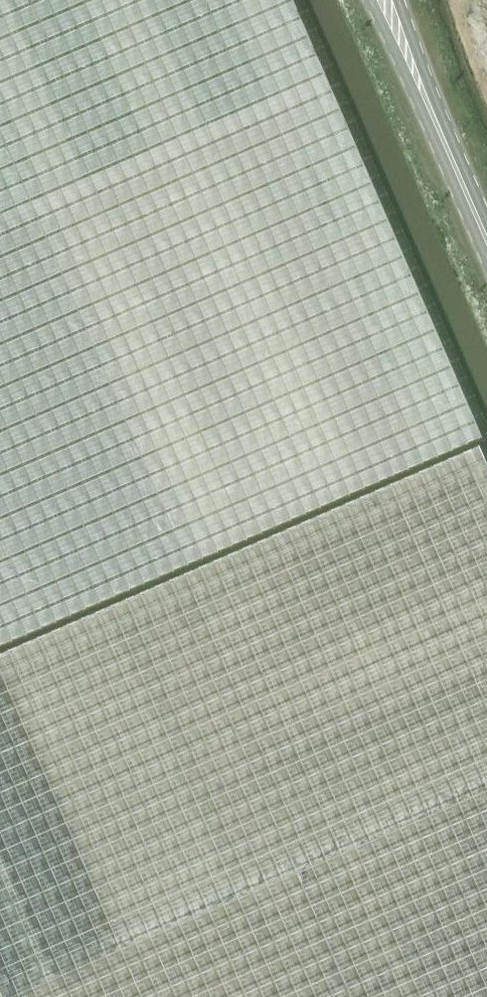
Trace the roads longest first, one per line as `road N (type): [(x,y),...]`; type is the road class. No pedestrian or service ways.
road 1 (tertiary): [(399,34),(486,237)]

